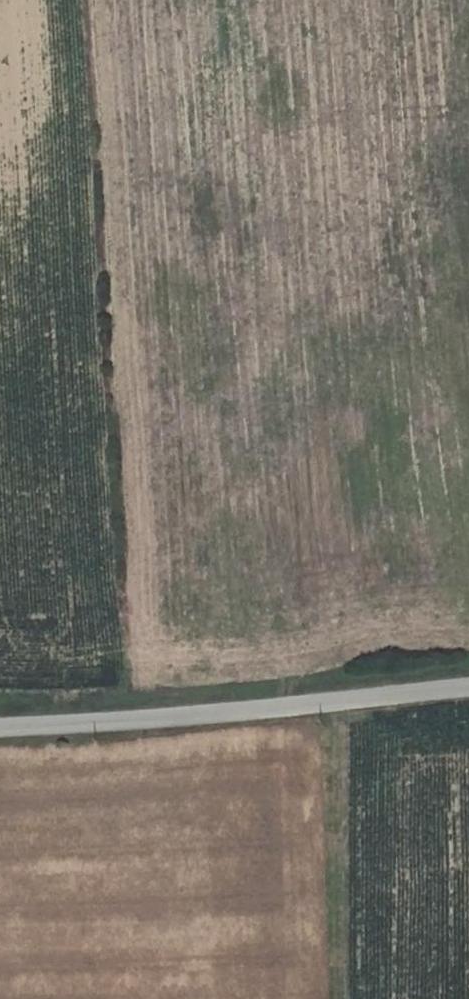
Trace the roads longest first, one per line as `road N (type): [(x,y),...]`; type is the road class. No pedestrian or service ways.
road 1 (unclassified): [(468,690),(0,729)]

